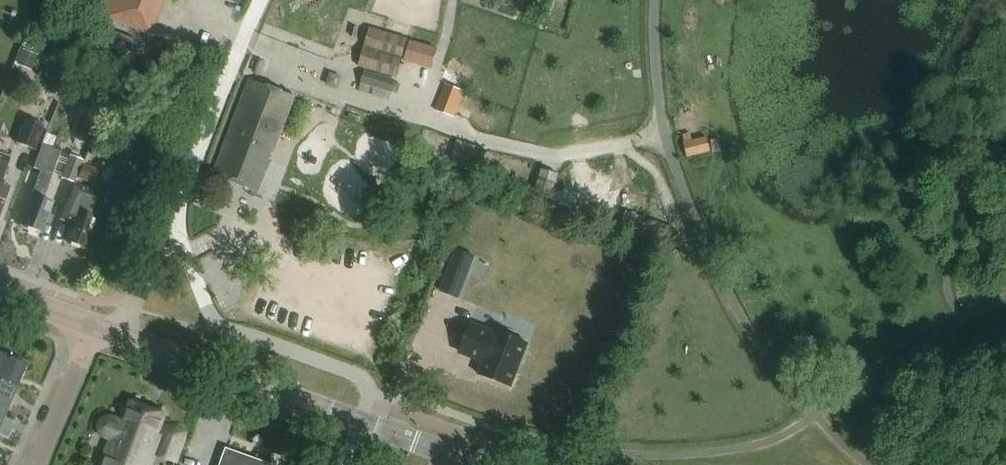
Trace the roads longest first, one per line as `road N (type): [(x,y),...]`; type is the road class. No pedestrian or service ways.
road 1 (tertiary): [(94,327),(480,464)]
road 2 (residential): [(34,464),(94,327)]

